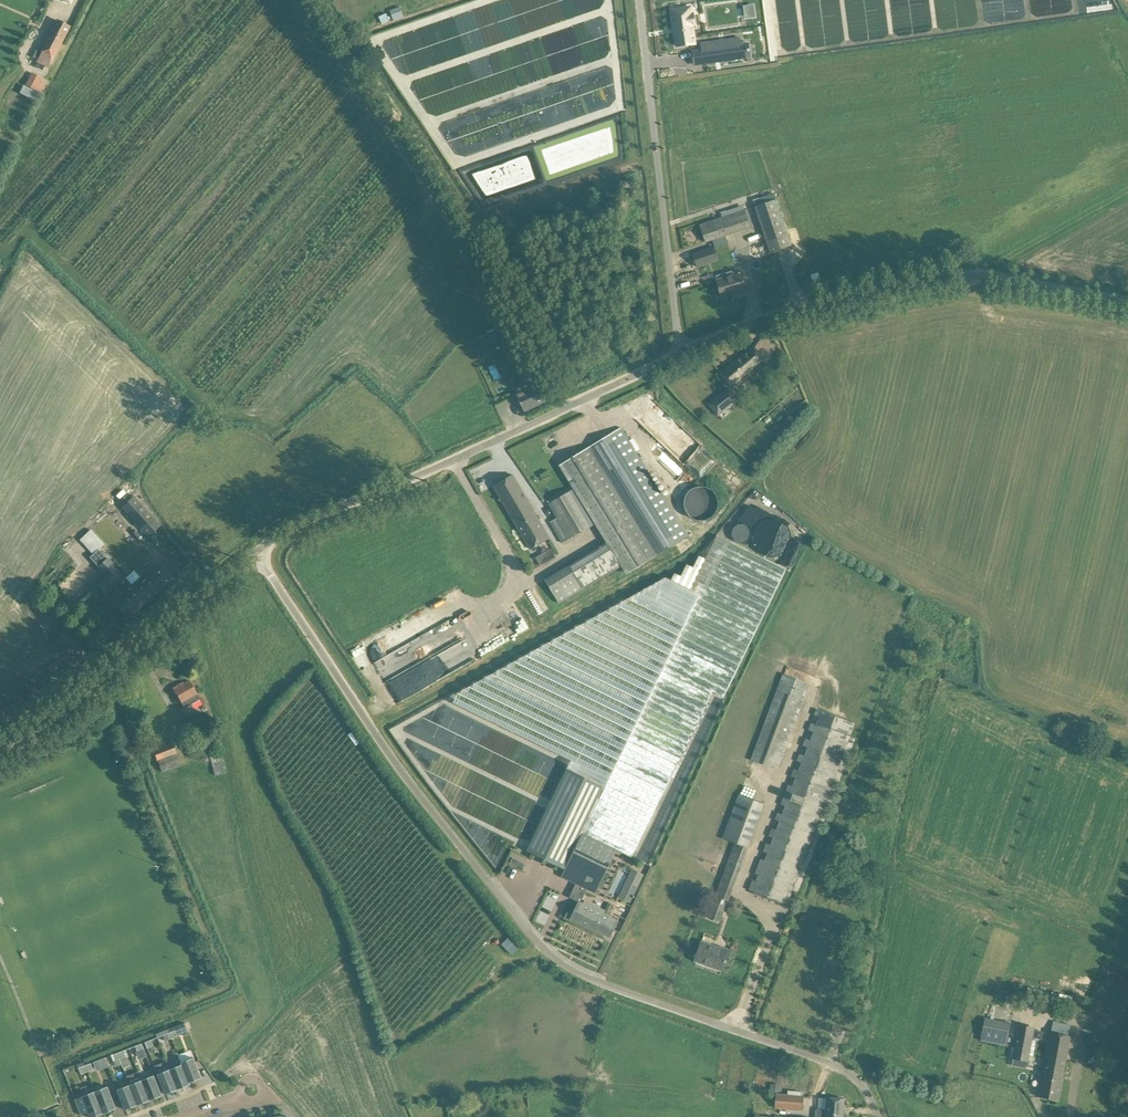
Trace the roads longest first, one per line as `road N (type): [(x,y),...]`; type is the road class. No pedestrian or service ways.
road 1 (unclassified): [(877,1116),(854,1075),(596,981),(536,939),(369,724),(256,554)]
road 2 (unclassified): [(256,554),(291,528),(683,352)]
road 3 (track): [(565,406),(466,216),(325,0)]
road 4 (unclassified): [(1127,303),(948,276),(740,326),(683,352)]
road 5 (unclassified): [(683,352),(641,0)]
road 6 (unclassified): [(0,747),(49,722),(256,554)]
road 7 (track): [(980,277),(1127,186)]

